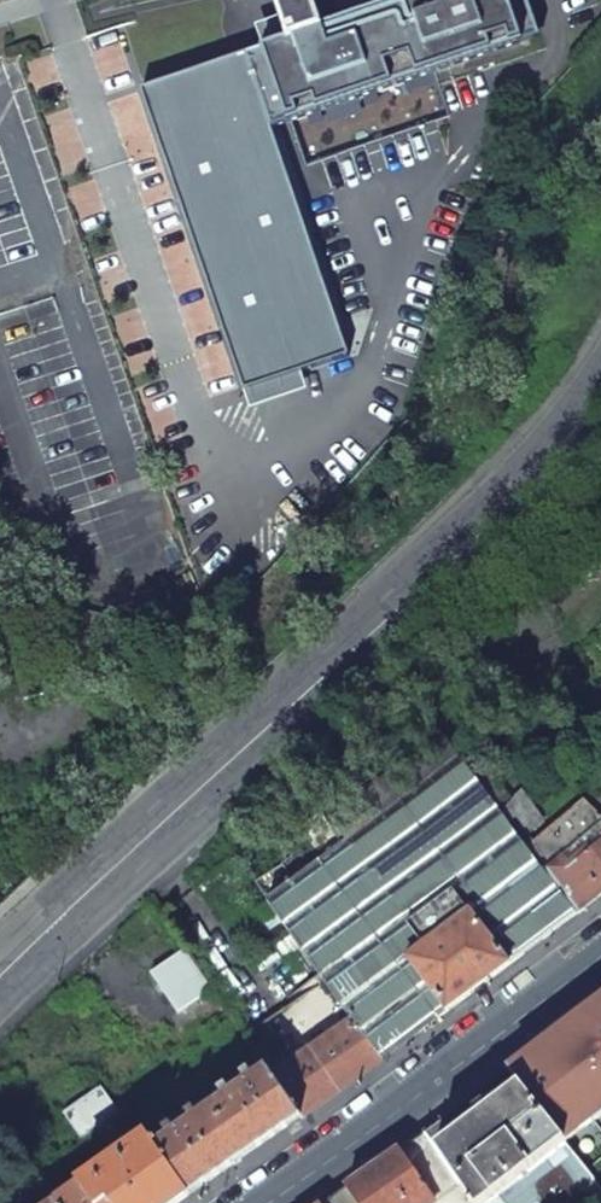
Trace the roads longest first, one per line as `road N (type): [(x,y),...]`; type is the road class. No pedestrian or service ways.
road 1 (secondary): [(600,387),(483,531),(0,977)]
road 2 (tertiary): [(254,1202),(600,948)]

